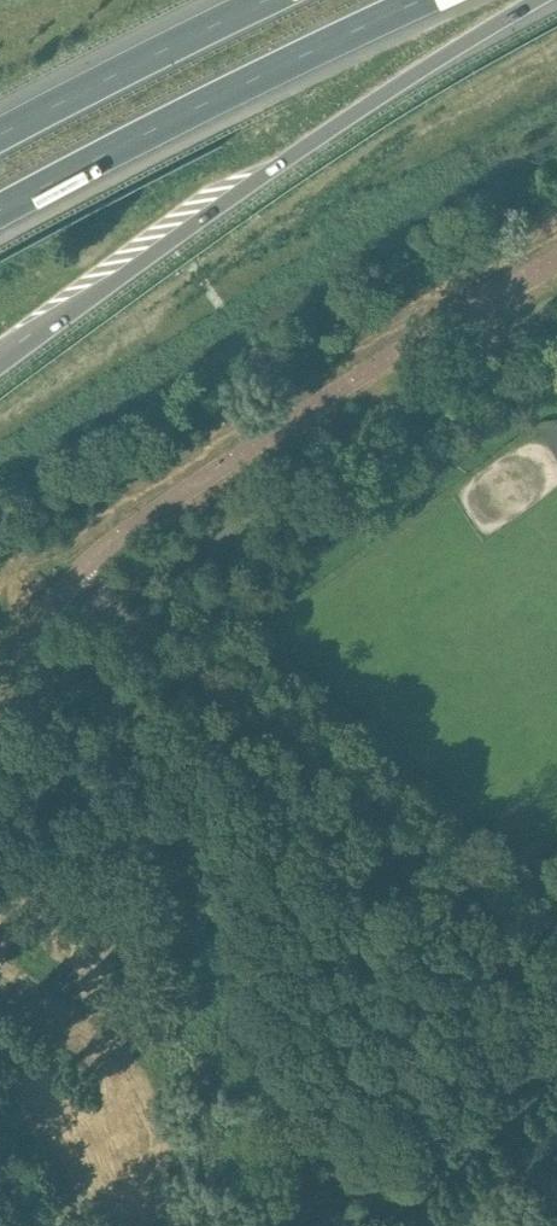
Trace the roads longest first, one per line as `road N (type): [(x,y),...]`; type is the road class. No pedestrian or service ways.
road 1 (trunk): [(0,368),(455,52),(546,0)]
road 2 (trunk): [(0,216),(180,117),(445,0)]
road 3 (trunk): [(278,0),(0,137)]

